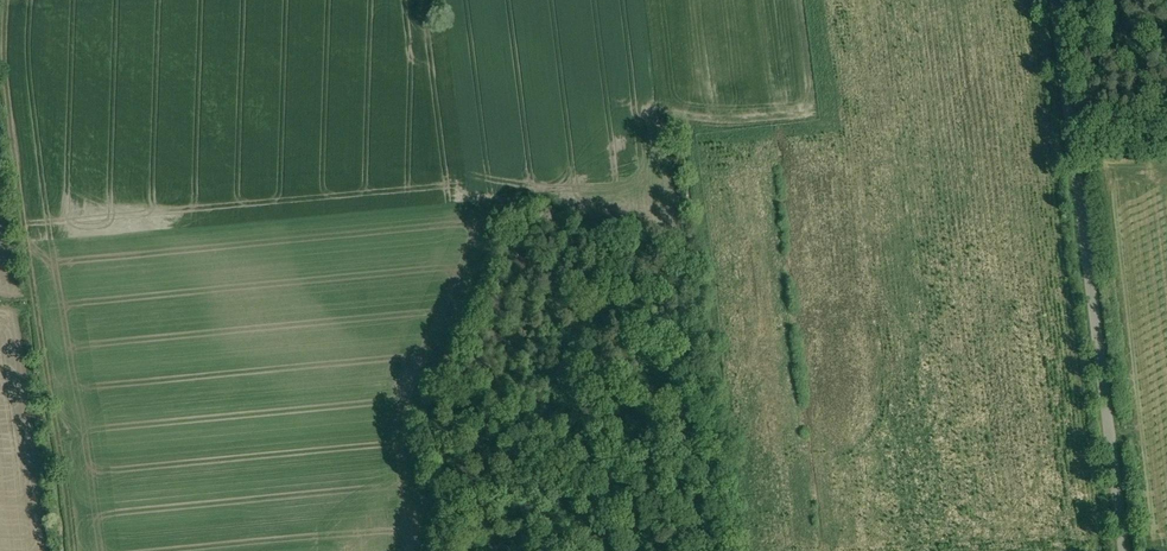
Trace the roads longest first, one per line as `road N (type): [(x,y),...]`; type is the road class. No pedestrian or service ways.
road 1 (unclassified): [(1128,550),(1060,0)]
road 2 (track): [(68,550),(1,0)]

